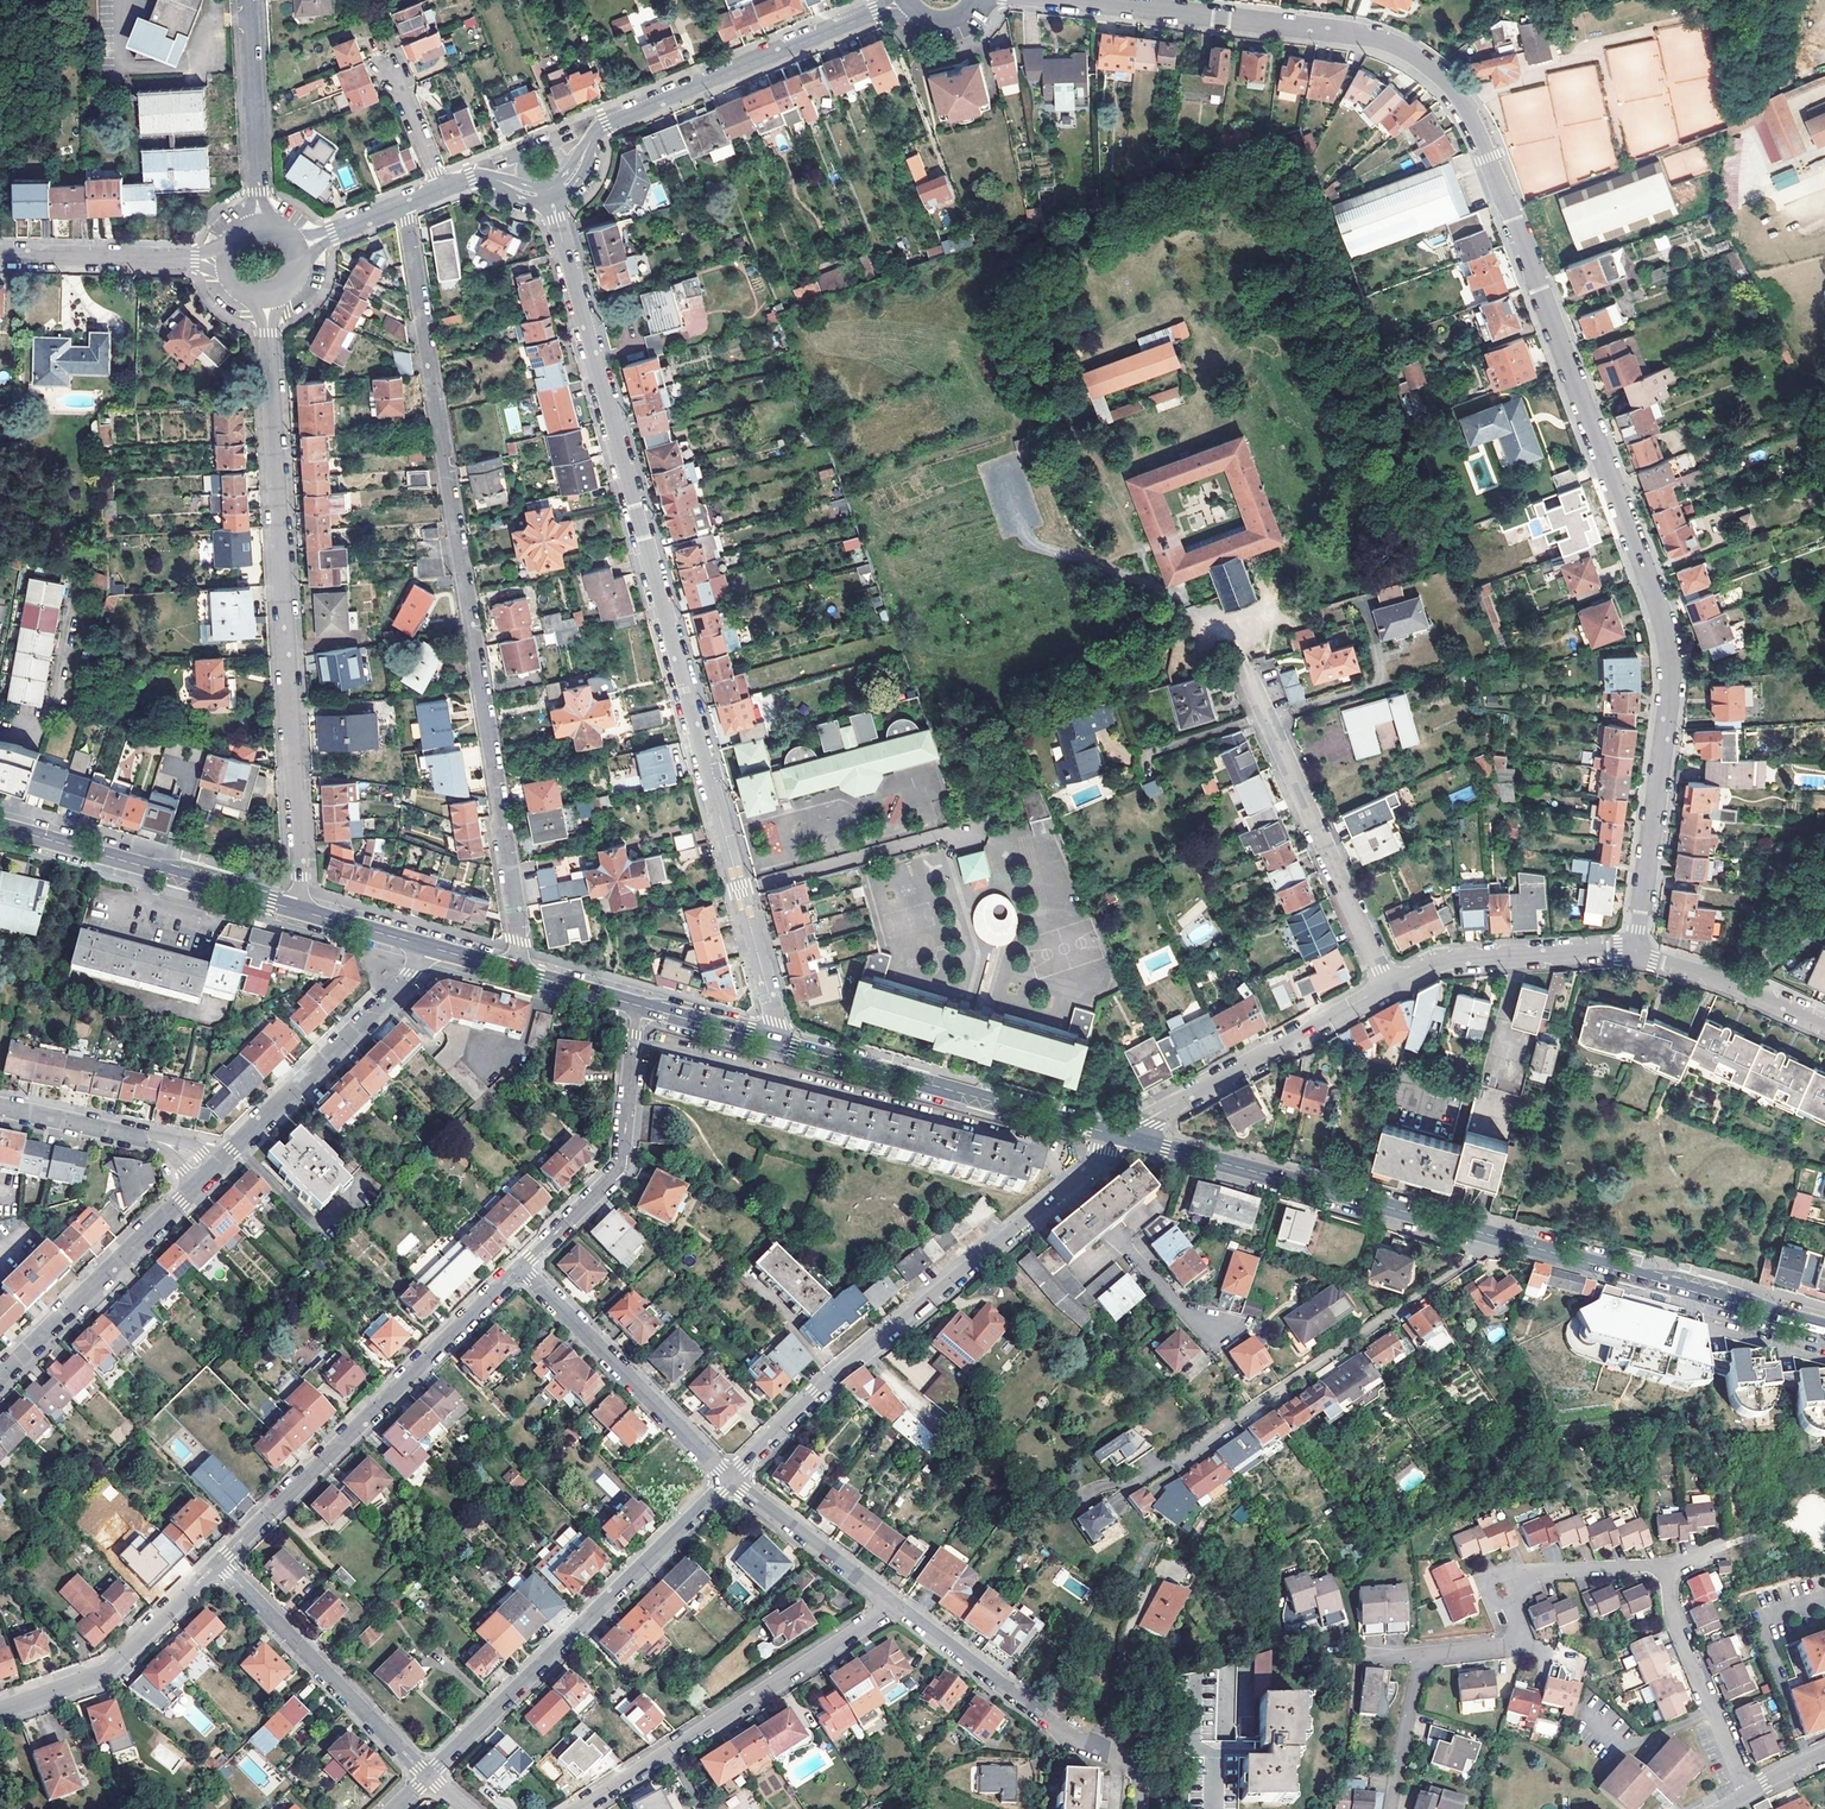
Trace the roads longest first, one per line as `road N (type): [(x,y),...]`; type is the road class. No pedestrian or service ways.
road 1 (residential): [(1636,951),(1668,646),(1504,193),(1466,111),(1429,68),(1366,37),(1090,0)]
road 2 (residential): [(549,193),(776,1023),(773,1041)]
road 3 (residential): [(513,971),(518,946),(405,205)]
road 4 (residential): [(295,910),(301,876),(266,298)]
road 5 (residential): [(1121,1136),(834,1376),(729,1480)]
road 6 (residential): [(1490,1236),(1470,1260),(1145,1480)]
road 7 (residential): [(520,1266),(218,1563)]
road 8 (residential): [(729,1480),(427,1777)]
road 9 (residential): [(905,0),(606,125),(567,184),(549,193)]
road 10 (residential): [(578,1808),(895,1604)]
road 11 (tertiary): [(1130,1138),(1490,1236)]
road 12 (tertiary): [(773,1041),(1121,1136)]
road 13 (residential): [(1127,1629),(1108,1721),(1088,1741),(895,1604)]
road 14 (residential): [(1389,988),(1246,666)]
road 15 (tertiary): [(1490,1236),(1824,1328)]
road 16 (tertiary): [(0,826),(295,910)]
road 17 (residential): [(428,946),(411,973),(216,1165)]
road 18 (residential): [(635,1004),(620,1162),(520,1266)]
road 19 (residential): [(1130,1138),(1156,1114),(1389,988)]
road 20 (residential): [(729,1480),(520,1266)]
road 21 (residential): [(218,1563),(427,1777)]
road 22 (residential): [(199,1183),(0,1378)]
road 23 (residential): [(218,1563),(109,1669),(0,1711)]
road 24 (residential): [(1389,988),(1450,960),(1636,951)]
road 25 (residential): [(1661,1571),(1678,1632),(1747,1795)]
road 26 (residential): [(247,0),(259,228)]
road 27 (residential): [(226,260),(0,254)]
road 28 (residential): [(895,1604),(729,1480)]
road 29 (residential): [(1636,951),(1719,977),(1824,1024)]
road 30 (residential): [(1421,1657),(1392,1808)]
road 31 (residential): [(0,1106),(148,1139)]
road 32 (residential): [(1516,1578),(1661,1571)]
road 33 (tertiary): [(635,1004),(773,1041)]
road 34 (tertiary): [(295,910),(428,946)]
road 35 (residential): [(1509,1605),(1521,1629),(1514,1644),(1421,1657)]
road 36 (residential): [(442,190),(395,71)]
road 37 (tertiary): [(513,971),(635,1004)]

